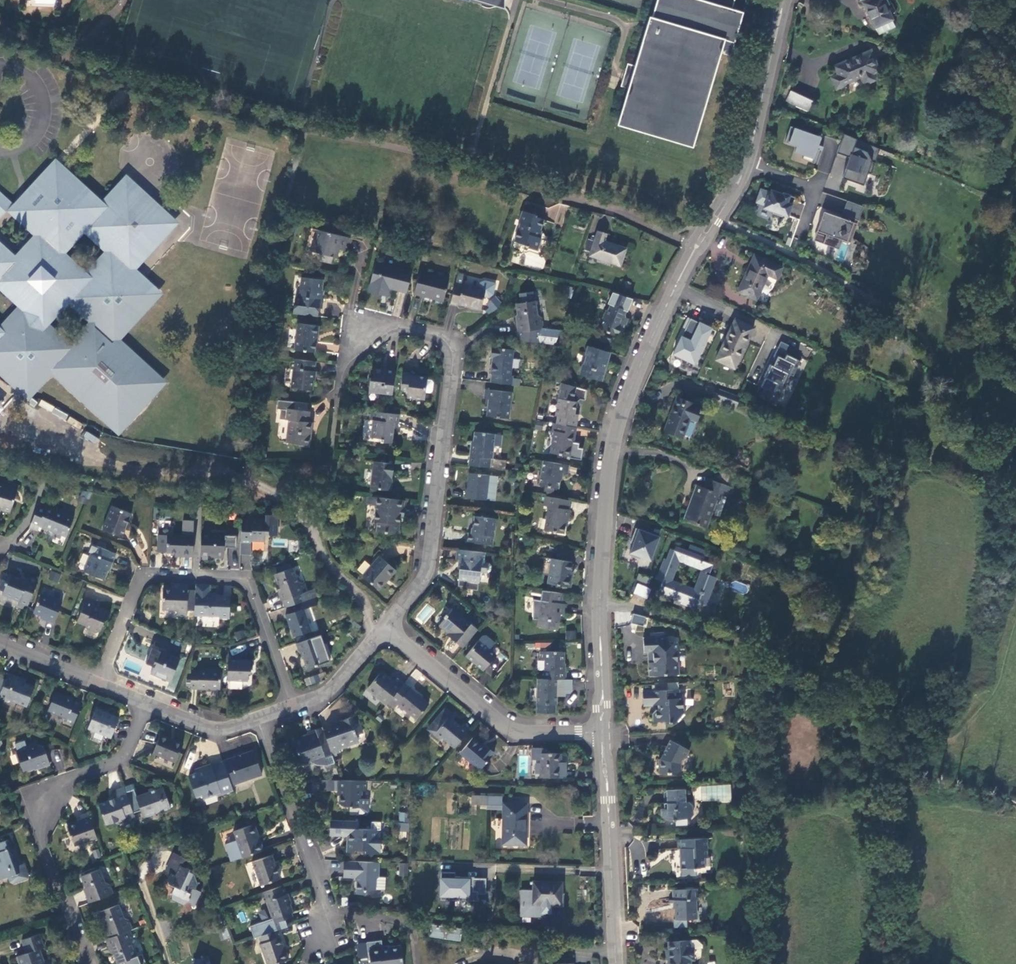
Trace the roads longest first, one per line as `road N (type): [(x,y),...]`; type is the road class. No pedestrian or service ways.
road 1 (tertiary): [(600,732),(597,602),(612,437),(684,268),(746,164)]
road 2 (residential): [(385,628),(427,568),(451,350),(429,333),(377,328),(347,356),(335,403)]
road 3 (track): [(597,602),(640,606),(738,639),(931,739)]
road 4 (residential): [(292,707),(247,579),(142,574),(97,683)]
road 5 (residential): [(86,963),(33,826),(51,786),(123,761),(145,702)]
road 6 (residential): [(385,628),(517,730),(600,732)]
road 7 (residential): [(257,717),(337,948)]
road 8 (tertiary): [(616,963),(600,732)]
road 9 (tertiary): [(746,164),(784,0)]
road 10 (residential): [(292,707),(323,696),(385,628)]

